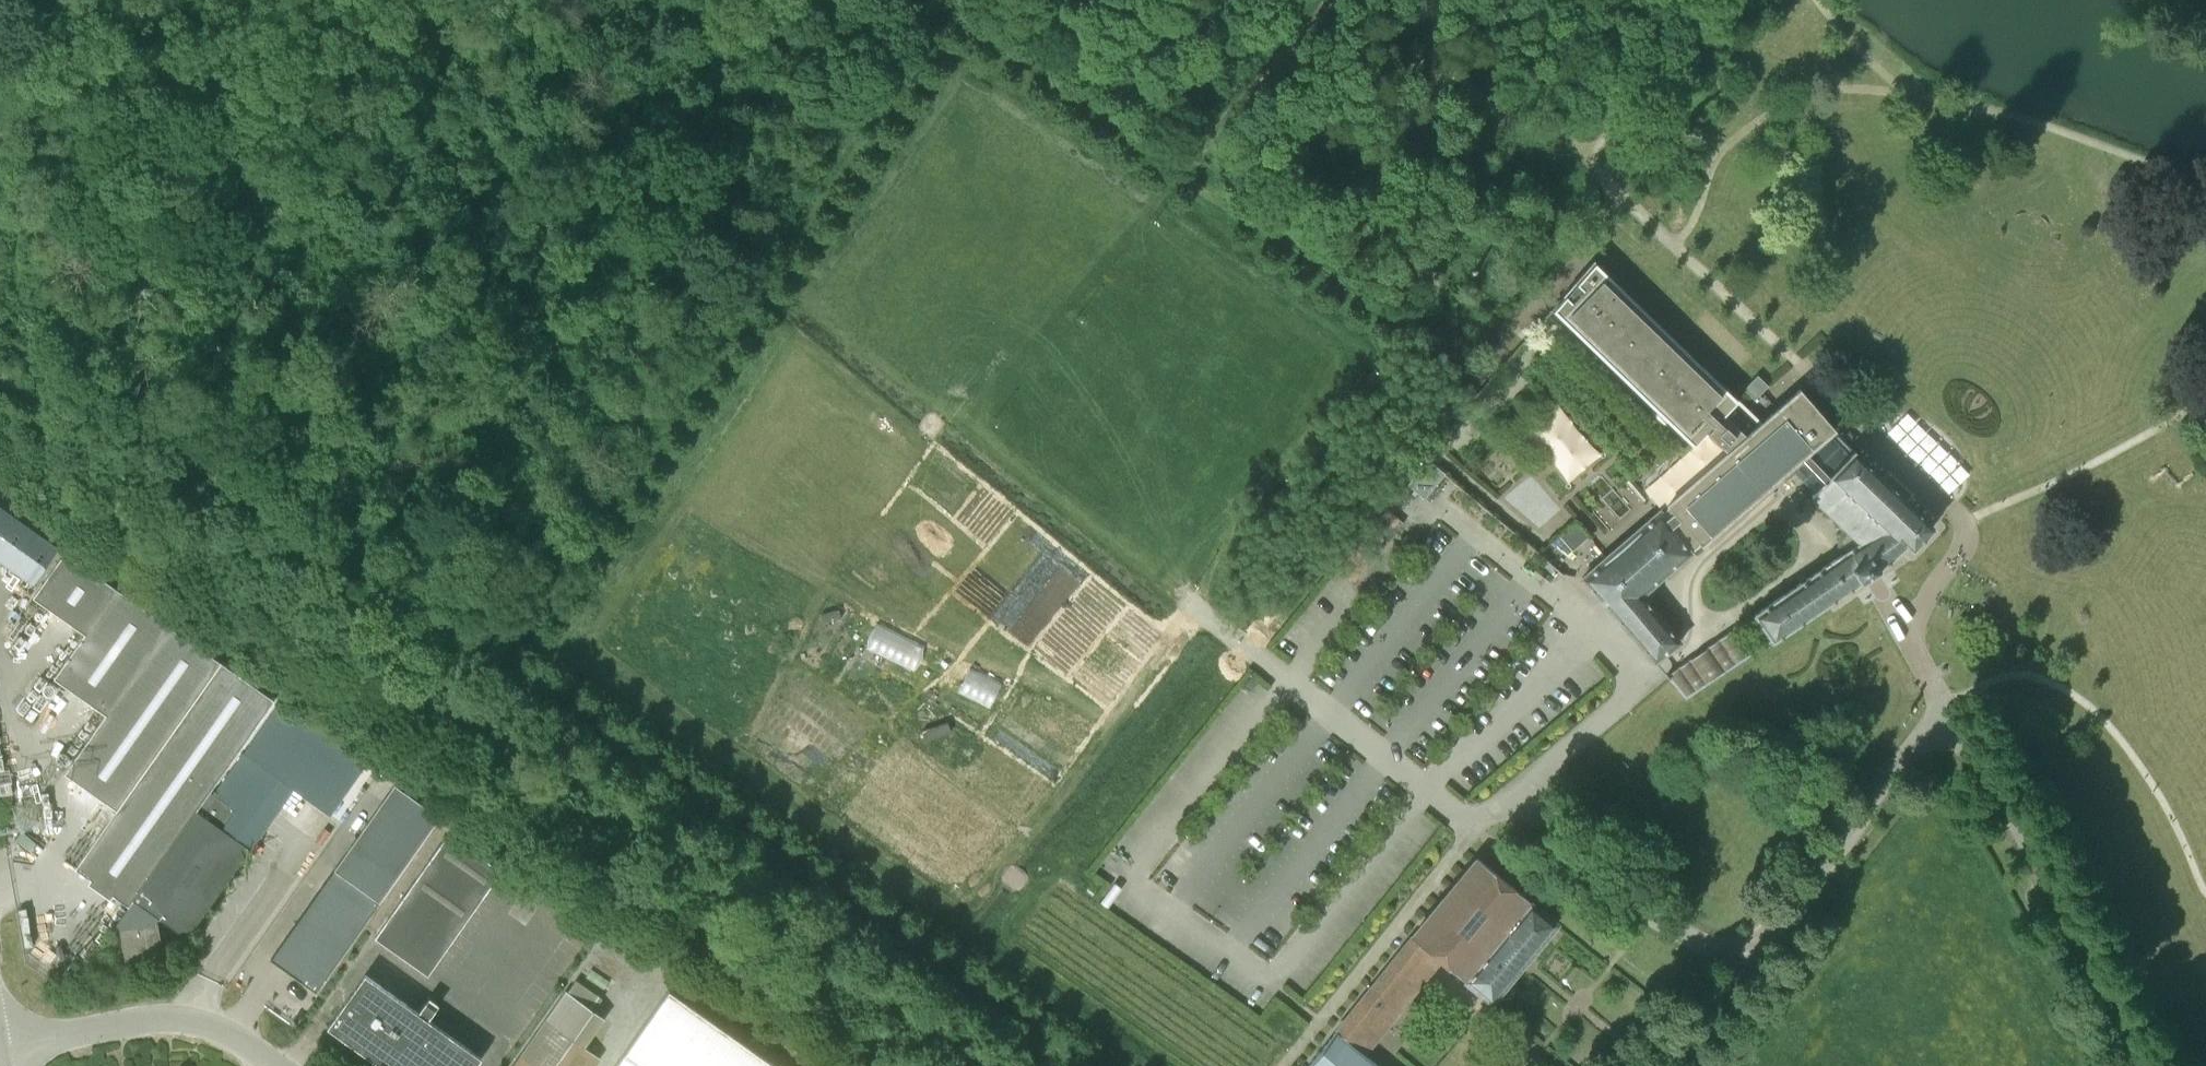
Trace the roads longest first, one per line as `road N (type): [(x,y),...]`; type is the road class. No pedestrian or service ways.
road 1 (residential): [(279,1065),(203,1020),(179,1017),(0,1047)]
road 2 (track): [(1655,1065),(1741,958)]

